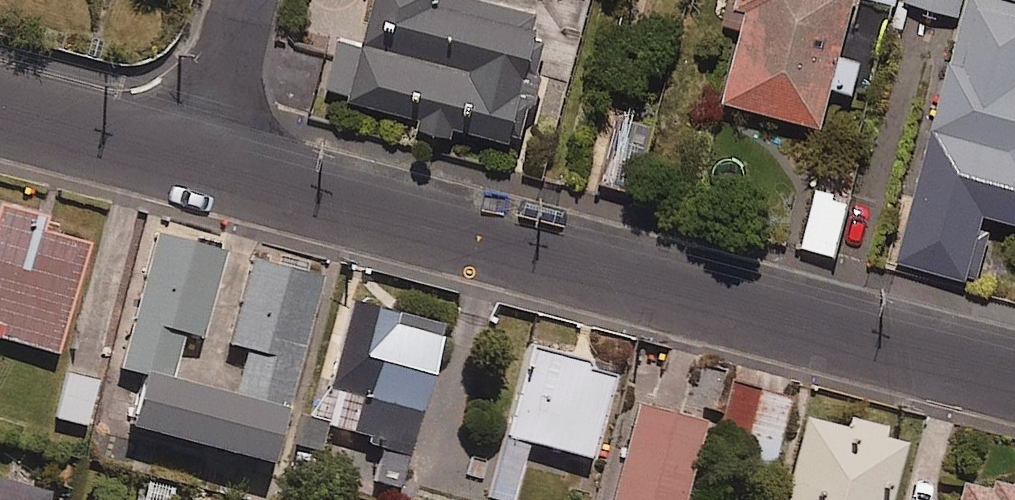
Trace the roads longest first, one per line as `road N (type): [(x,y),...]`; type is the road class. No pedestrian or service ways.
road 1 (residential): [(202,163),(1014,373)]
road 2 (residential): [(0,110),(202,163)]
road 3 (residential): [(202,163),(245,0)]

